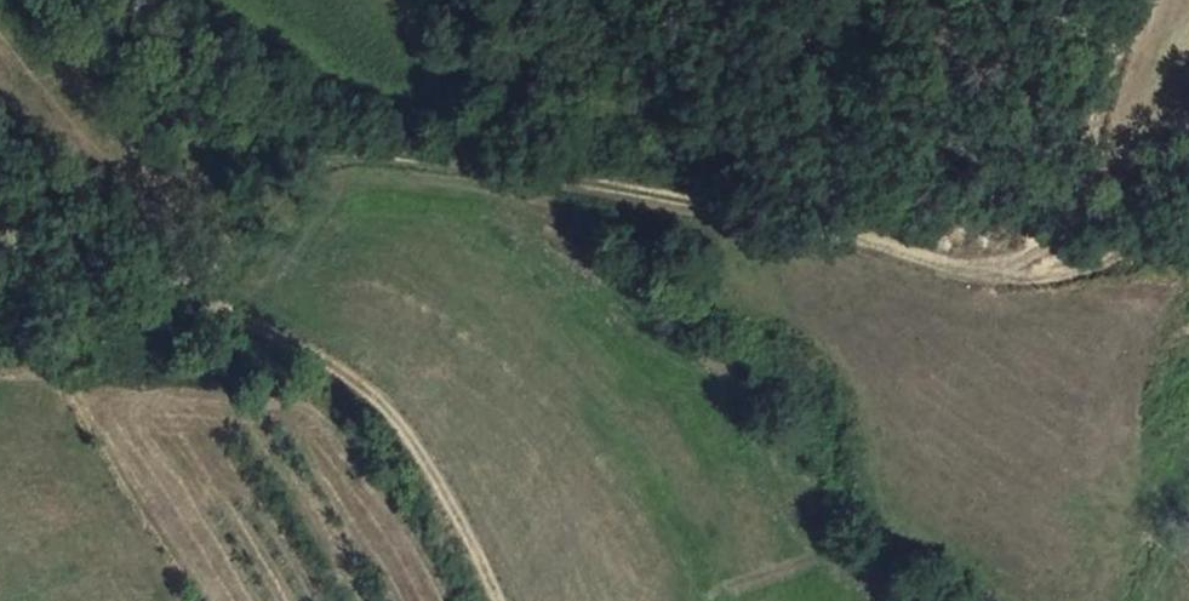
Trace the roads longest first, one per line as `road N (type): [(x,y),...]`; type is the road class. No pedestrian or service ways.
road 1 (track): [(499,600),(420,448),(351,379),(195,296),(284,168),(312,152),(501,173),(705,206),(994,274),(1073,236),(1097,190),(1146,0)]
road 2 (track): [(0,134),(195,296)]
road 3 (track): [(994,274),(1060,277),(1121,257),(1188,170)]
road 4 (track): [(402,0),(466,139),(462,169)]

